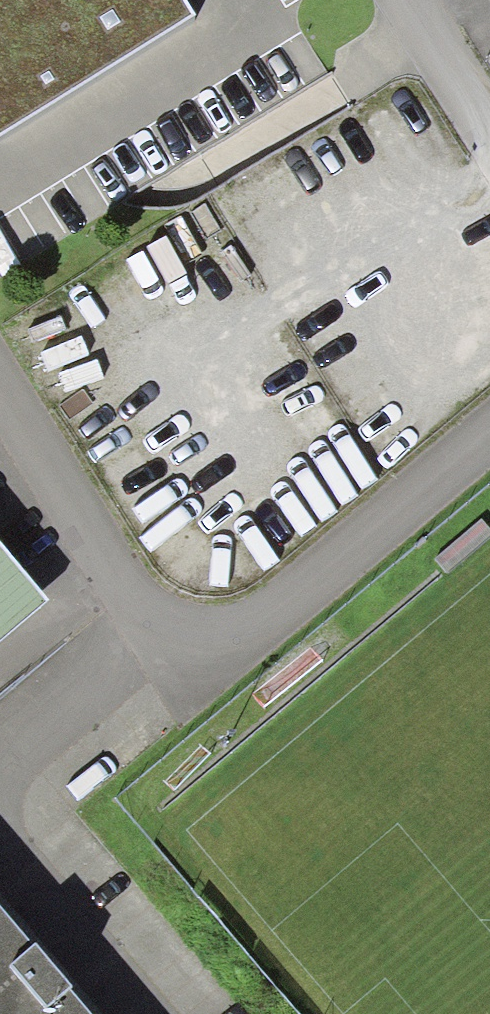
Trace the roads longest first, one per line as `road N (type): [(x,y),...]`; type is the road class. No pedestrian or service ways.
road 1 (residential): [(179,658),(256,622),(489,428)]
road 2 (residential): [(0,395),(115,580),(179,658)]
road 3 (residential): [(179,658),(9,785)]
road 4 (residential): [(489,147),(396,0)]

